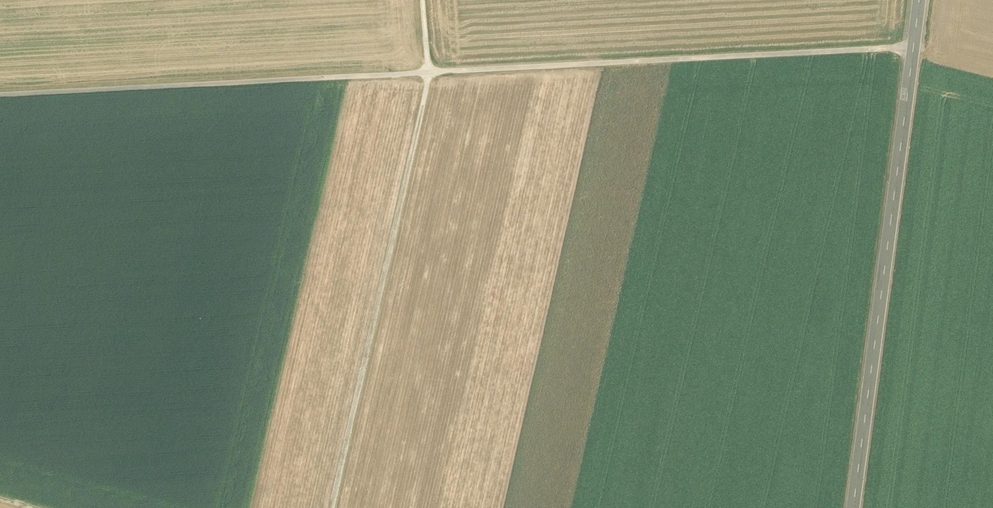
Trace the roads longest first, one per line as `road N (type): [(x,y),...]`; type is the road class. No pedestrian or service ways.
road 1 (track): [(0,98),(914,52)]
road 2 (track): [(427,0),(430,100),(335,507)]
road 3 (tertiary): [(920,0),(854,507)]

